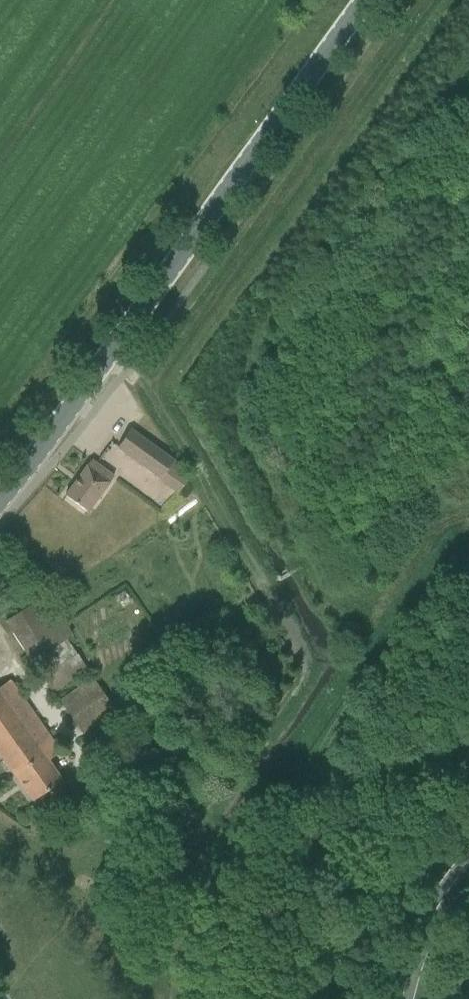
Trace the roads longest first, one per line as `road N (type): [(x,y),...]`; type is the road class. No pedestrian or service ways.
road 1 (track): [(430,0),(155,381),(163,411),(305,653),(305,677),(164,869),(150,998)]
road 2 (tertiary): [(0,500),(365,0)]

